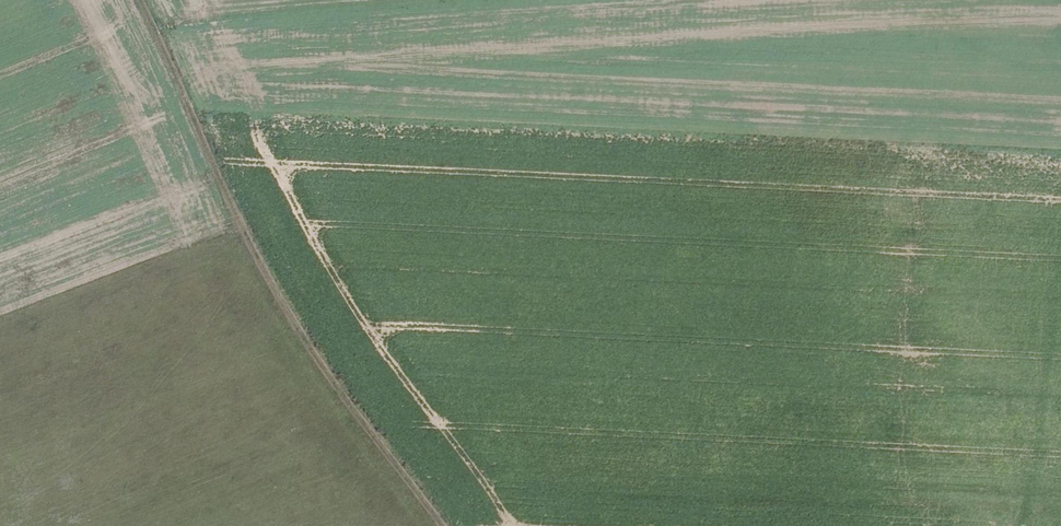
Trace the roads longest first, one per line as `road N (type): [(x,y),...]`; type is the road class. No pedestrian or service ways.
road 1 (track): [(137,0),(271,301),(437,525)]

